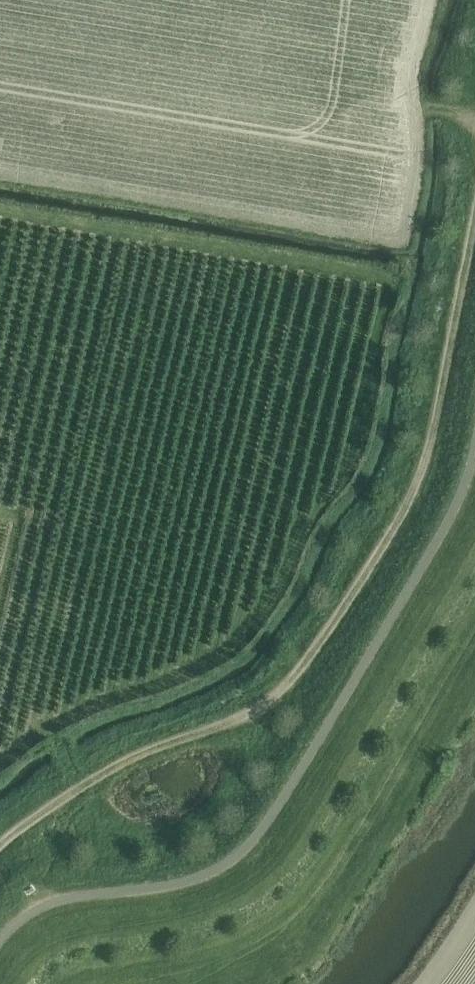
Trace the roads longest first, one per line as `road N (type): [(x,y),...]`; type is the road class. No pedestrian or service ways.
road 1 (unclassified): [(0,941),(50,904),(193,879),(248,843),(439,535),(474,443)]

